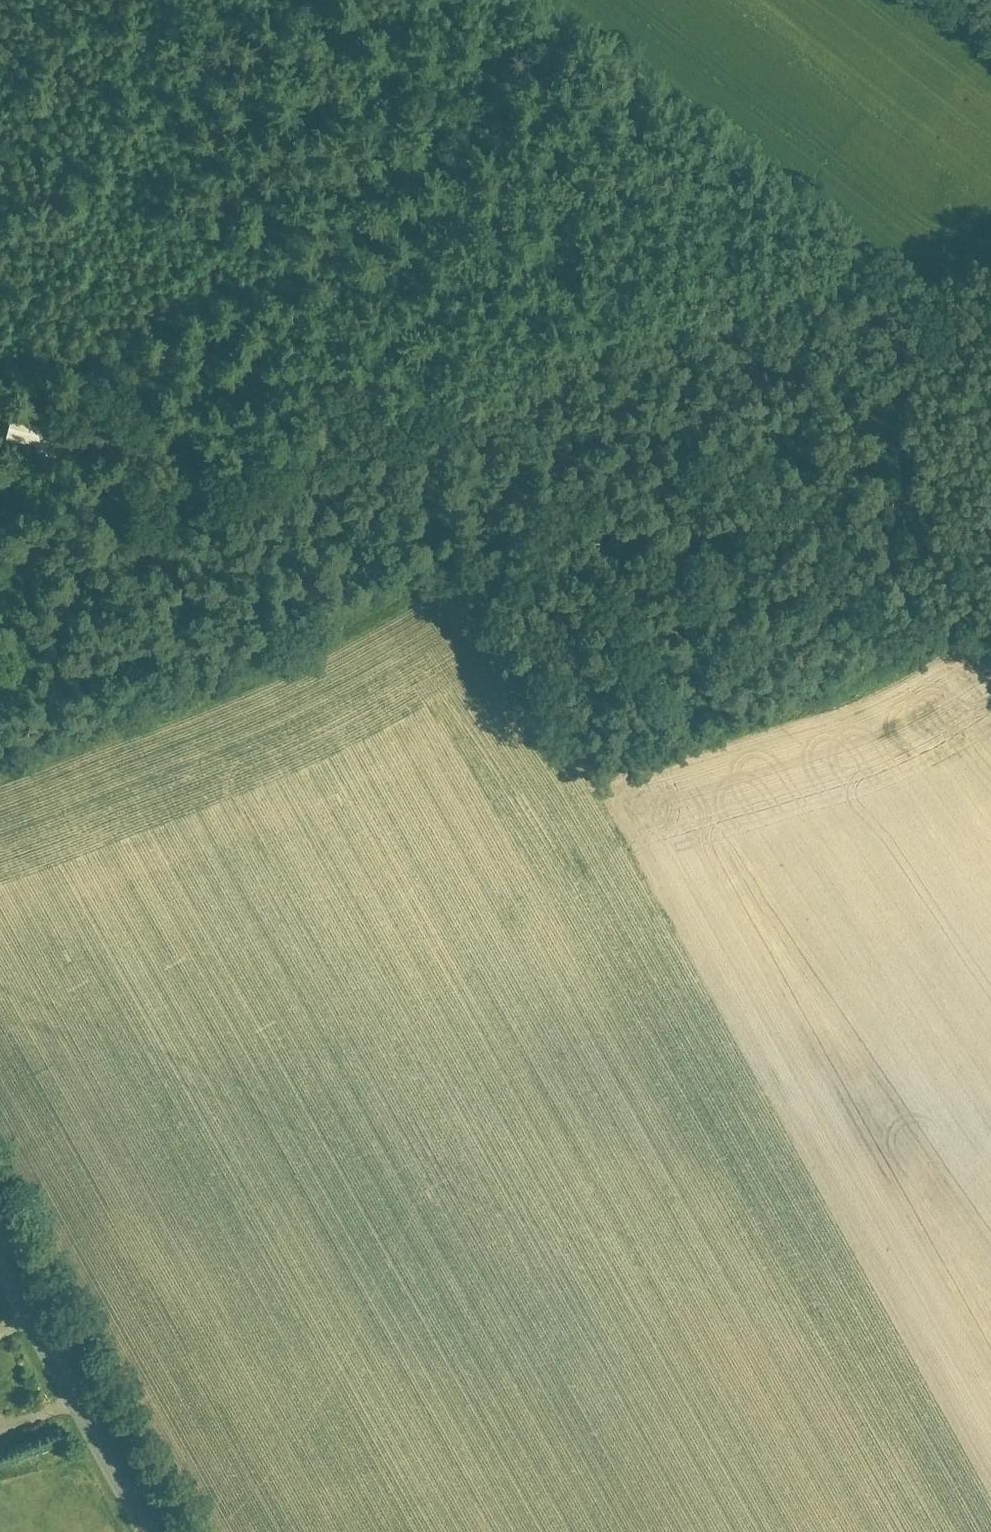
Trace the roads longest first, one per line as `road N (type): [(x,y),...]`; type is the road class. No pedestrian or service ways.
road 1 (track): [(0,776),(152,720),(461,564),(990,343)]
road 2 (tertiary): [(147,1531),(0,1270)]

